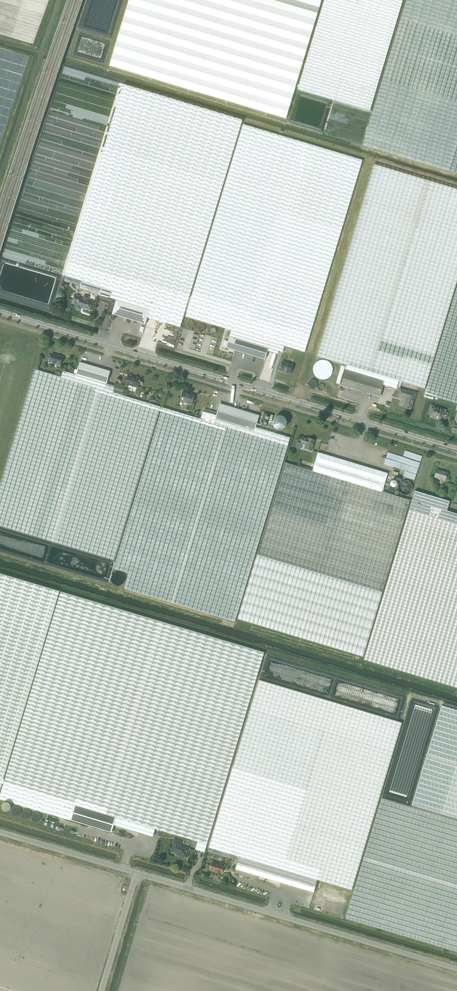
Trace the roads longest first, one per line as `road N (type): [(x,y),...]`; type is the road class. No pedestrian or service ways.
road 1 (tertiary): [(456,449),(0,312)]
road 2 (unclassified): [(456,968),(136,872)]
road 3 (unclassified): [(136,872),(0,831)]
road 4 (unclassified): [(101,990),(136,872)]

